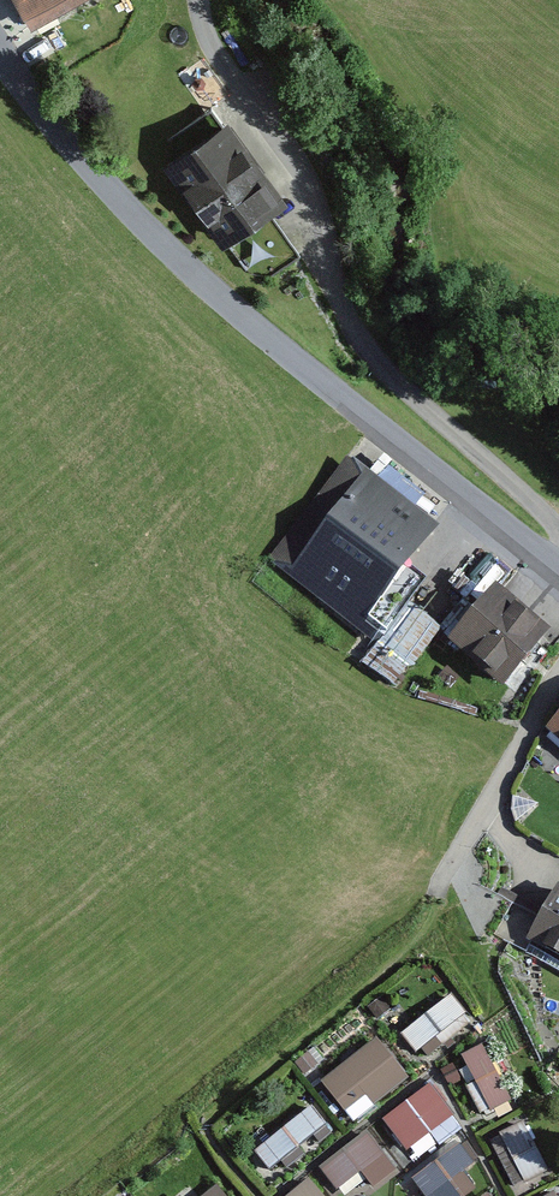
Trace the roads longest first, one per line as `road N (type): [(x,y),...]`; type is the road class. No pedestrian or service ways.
road 1 (tertiary): [(558,554),(301,349),(99,167),(0,32)]
road 2 (unclassified): [(558,534),(553,520),(409,396),(347,318),(298,164),(213,48),(202,0)]
road 3 (residential): [(444,882),(558,683)]

